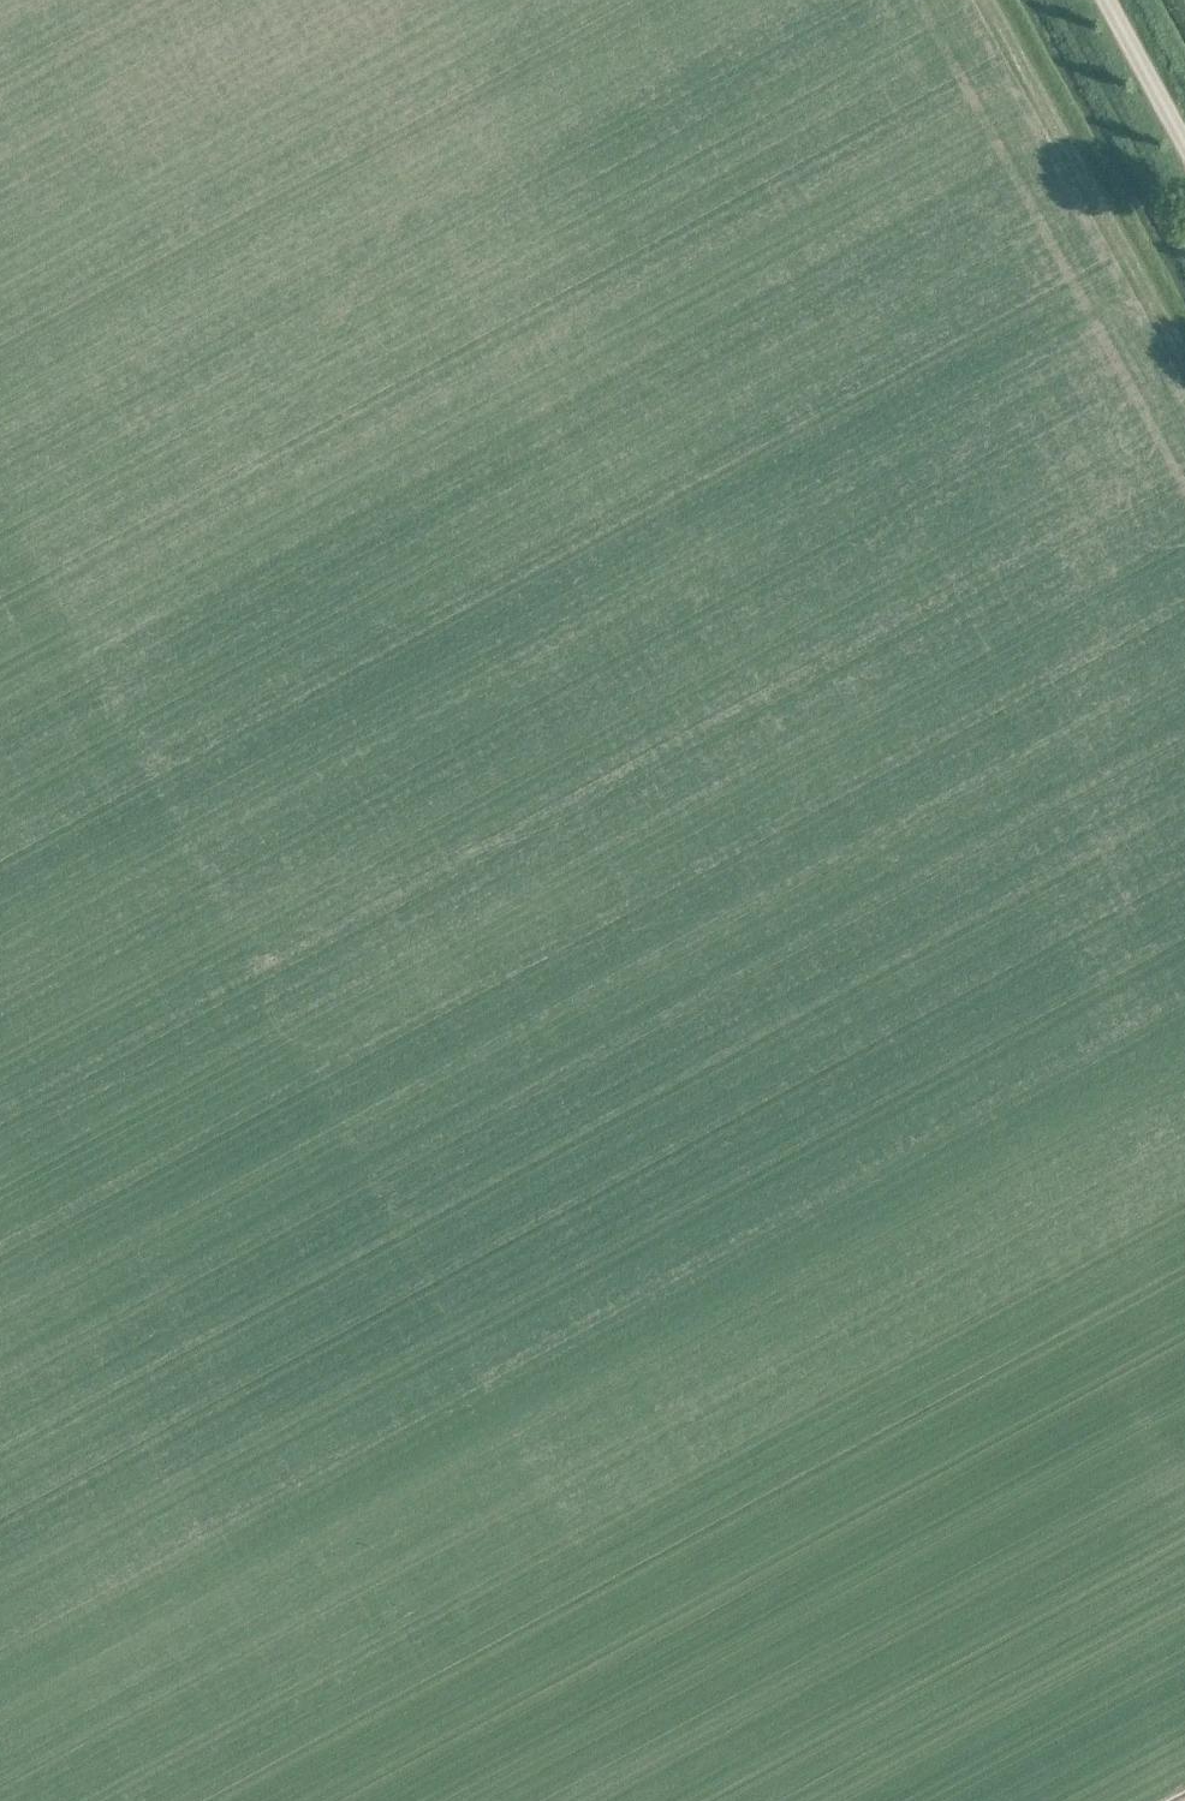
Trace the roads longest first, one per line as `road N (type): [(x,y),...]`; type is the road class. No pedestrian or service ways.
road 1 (unclassified): [(1184,158),(1099,0)]

